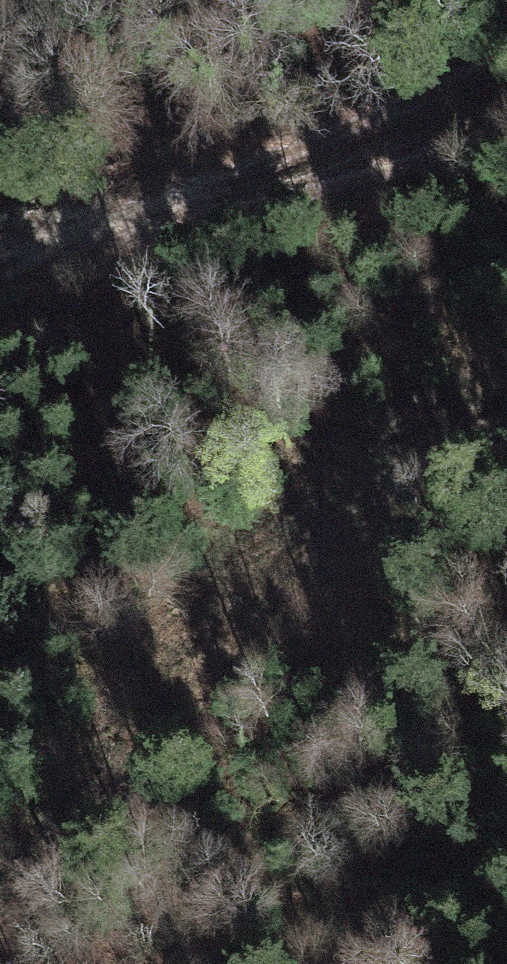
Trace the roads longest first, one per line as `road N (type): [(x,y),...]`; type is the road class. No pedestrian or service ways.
road 1 (track): [(506,421),(400,474),(357,509),(0,944)]
road 2 (track): [(506,57),(0,256)]
road 3 (track): [(89,223),(244,208),(506,129)]
road 4 (track): [(305,572),(378,550),(506,542)]

